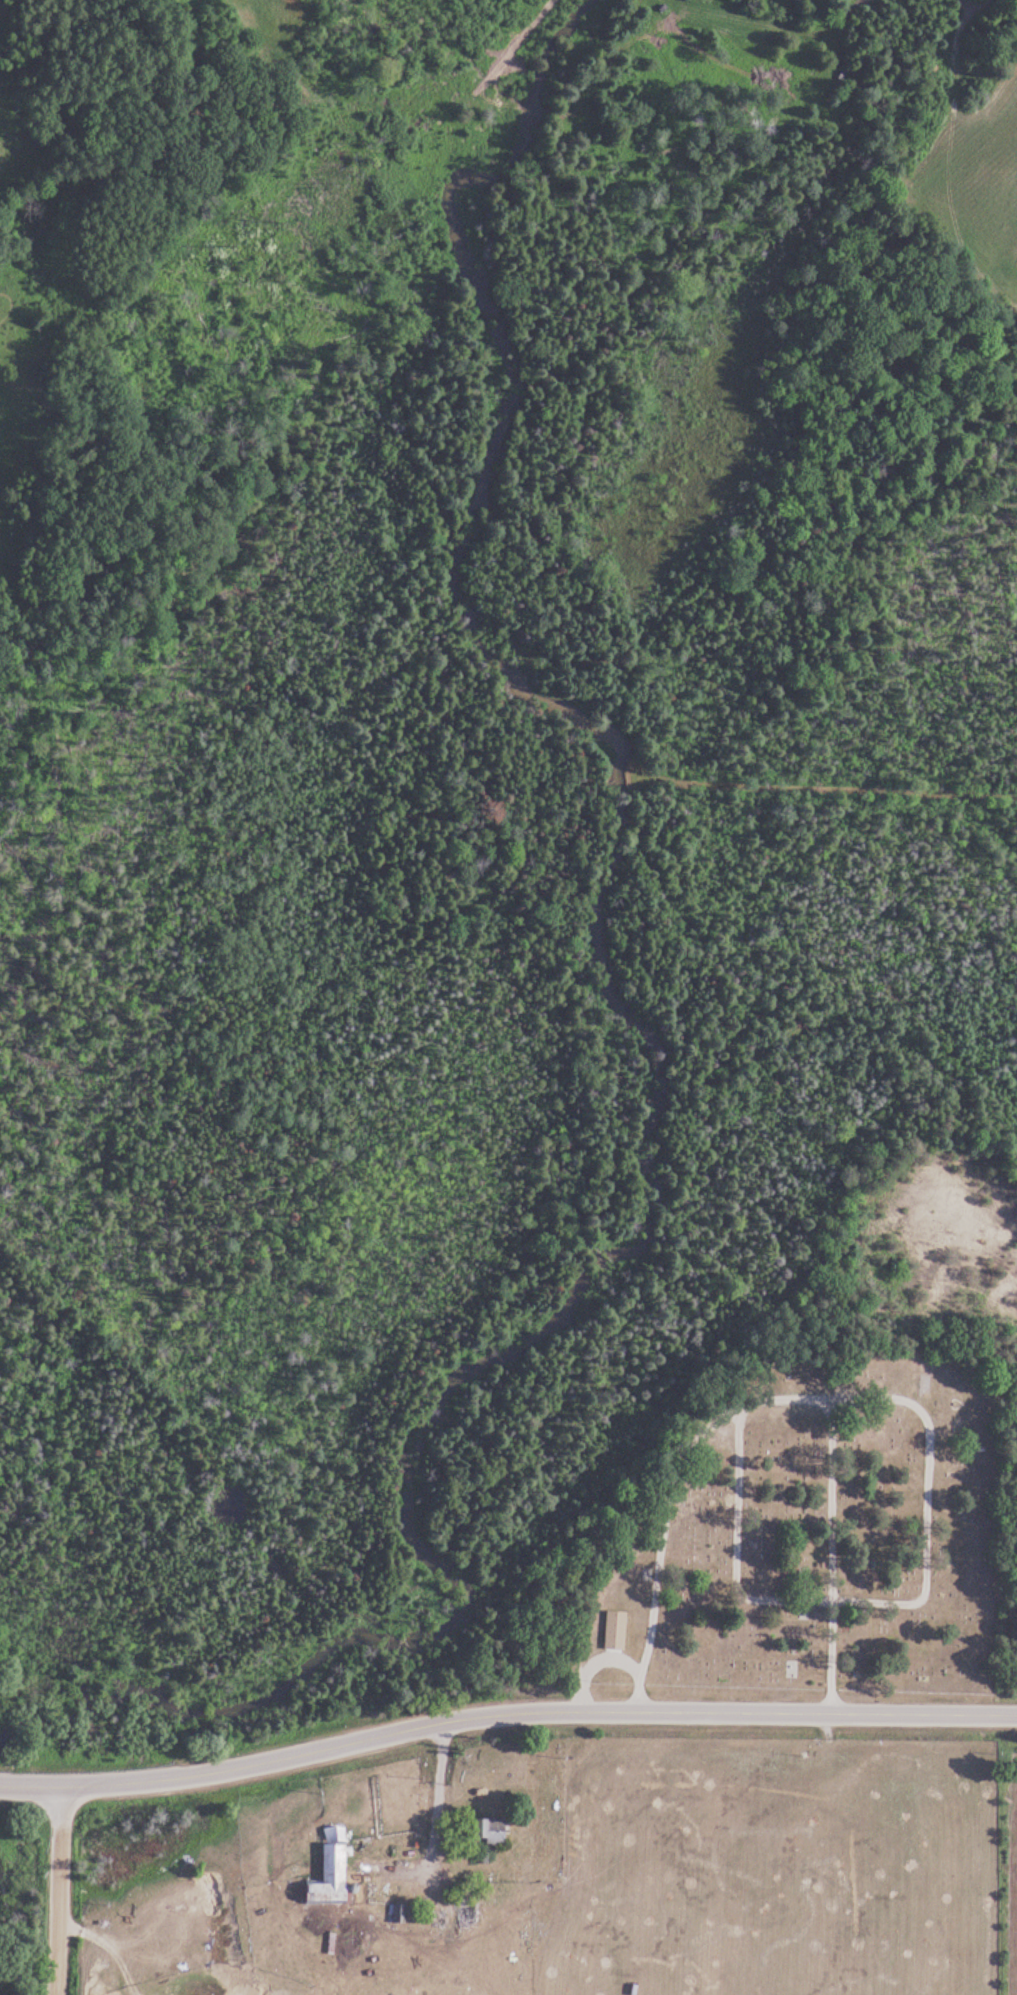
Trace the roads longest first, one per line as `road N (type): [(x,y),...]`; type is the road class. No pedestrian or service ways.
road 1 (tertiary): [(0,1782),(68,1787),(185,1776),(532,1710),(1016,1716)]
road 2 (residential): [(58,1994),(68,1787)]

